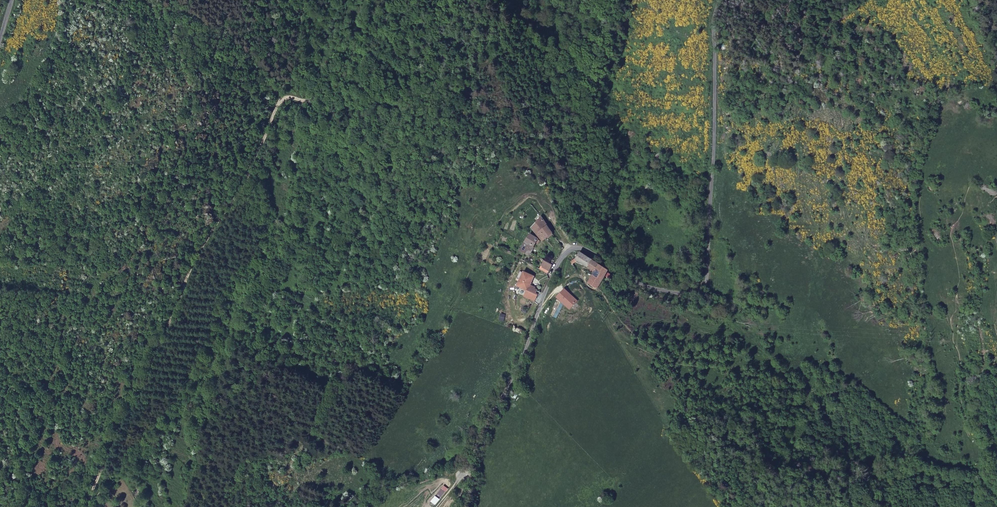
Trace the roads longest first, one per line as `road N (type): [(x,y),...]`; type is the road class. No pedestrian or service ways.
road 1 (track): [(87,506),(189,266),(281,101),(348,80),(407,0)]
road 2 (unclassified): [(717,0),(705,284),(695,293),(656,290),(574,248),(554,269),(542,303)]
road 3 (track): [(542,303),(521,365),(463,475)]

